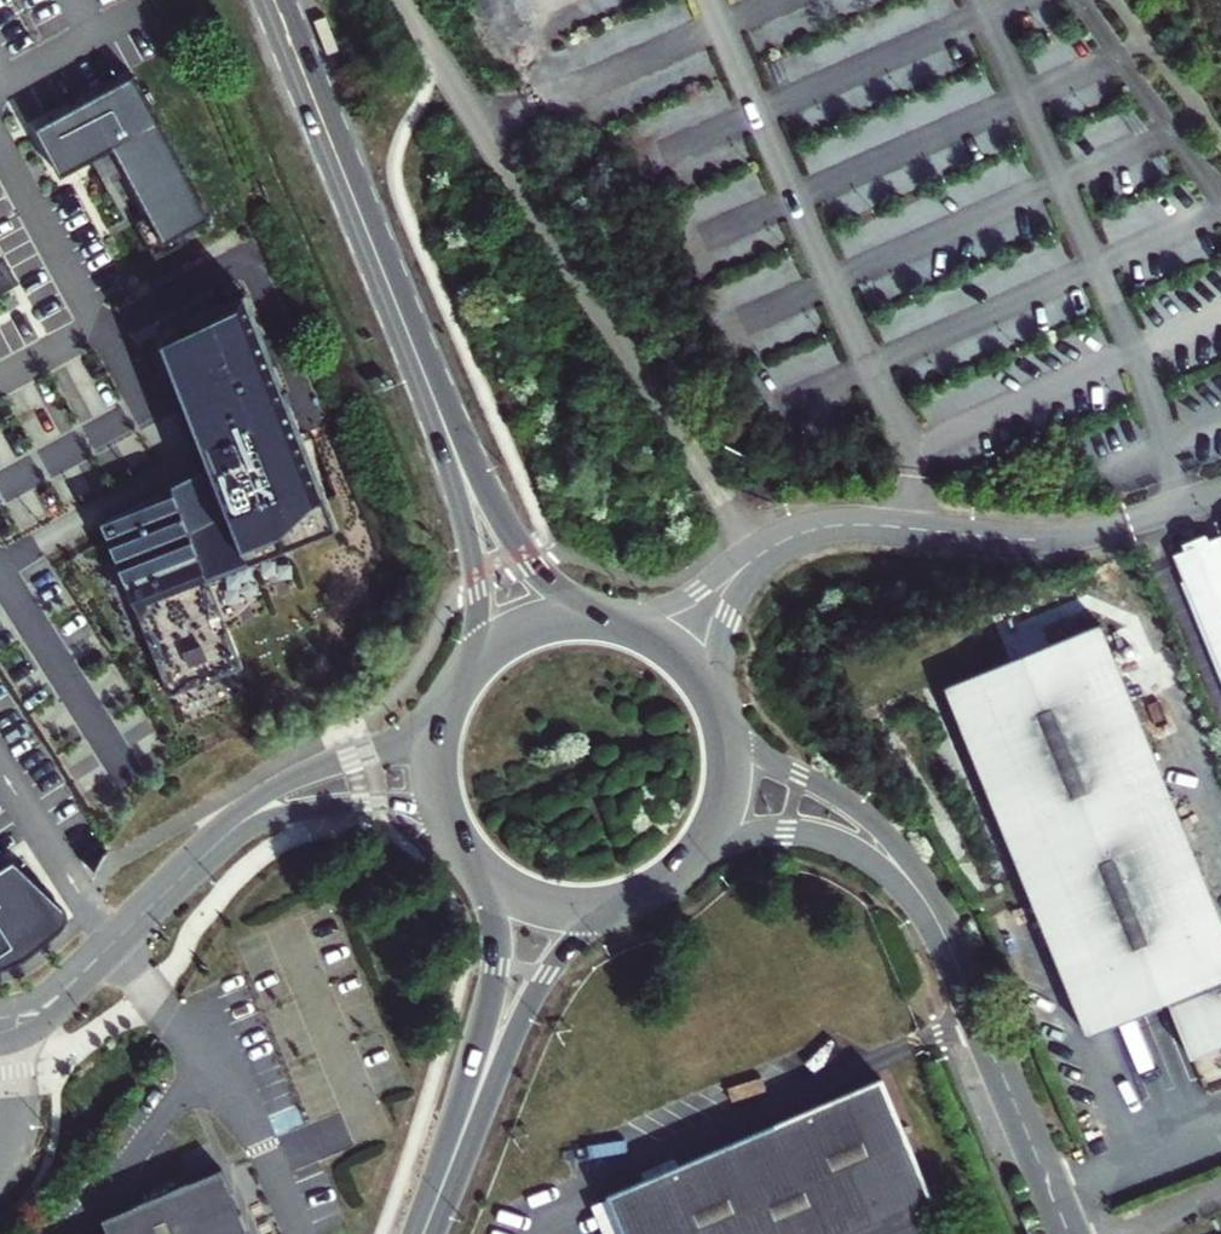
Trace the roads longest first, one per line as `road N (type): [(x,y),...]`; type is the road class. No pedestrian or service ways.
road 1 (unclassified): [(781,543),(851,525),(1054,536),(1220,492)]
road 2 (primary): [(274,0),(414,346)]
road 3 (primary): [(431,1217),(543,978),(579,933),(611,908)]
road 4 (primary): [(483,873),(492,914),(491,980),(431,1217)]
road 5 (unclassified): [(1068,1233),(933,913)]
road 6 (primary): [(600,618),(558,592),(520,549),(414,346)]
road 7 (primary): [(414,346),(470,553),(477,605),(468,671)]
road 8 (residential): [(223,839),(65,992),(0,1026)]
road 9 (unclassified): [(933,913),(875,824),(723,724)]
road 10 (residential): [(449,700),(390,747),(271,788),(243,808),(223,839)]
road 11 (unclassified): [(697,854),(748,835),(809,834),(864,858),(933,913)]
road 12 (residential): [(223,839),(337,809),(408,810),(449,828)]
road 13 (unclassified): [(781,543),(735,560),(678,601),(617,621)]
road 14 (unclassified): [(710,692),(736,595),(781,543)]
road 15 (primary): [(600,618),(519,631),(468,671)]
road 16 (primary): [(697,854),(726,792),(723,724)]
road 17 (primary): [(483,873),(543,906),(611,908)]
road 18 (primary): [(449,700),(434,764),(449,828)]
road 19 (primary): [(710,692),(664,642),(617,621)]

